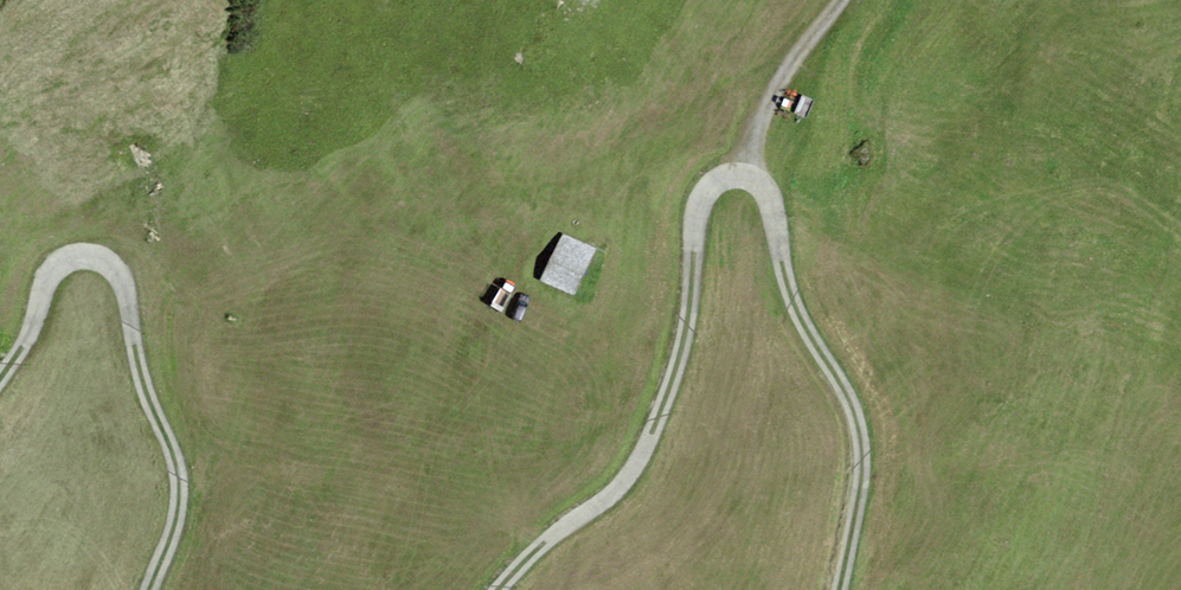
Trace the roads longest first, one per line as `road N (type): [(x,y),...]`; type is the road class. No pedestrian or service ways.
road 1 (track): [(502,589),(647,450),(692,334),(701,200),(729,175),(750,170),(774,195),(798,305),(869,425),(843,589)]
road 2 (track): [(0,384),(24,353),(42,286),(66,257),(101,256),(131,289),(133,337),(184,495),(152,589)]
road 3 (track): [(850,0),(776,91),(750,170)]

